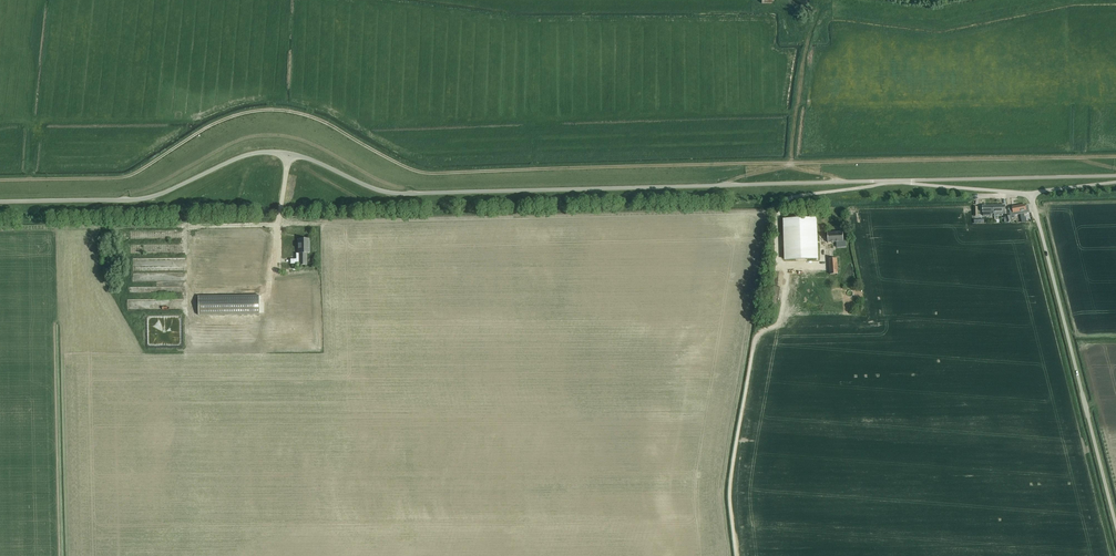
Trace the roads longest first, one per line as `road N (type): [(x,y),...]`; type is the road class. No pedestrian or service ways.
road 1 (track): [(0,181),(125,178),(215,123),(282,109),(419,173),(1115,157)]
road 2 (unclassified): [(888,180),(390,190),(266,150),(151,197),(0,202)]
road 3 (unclassified): [(1115,528),(1030,193)]
road 4 (unclassified): [(1115,177),(888,180)]
road 5 (track): [(830,8),(814,21),(789,162)]
road 6 (unclassified): [(1030,193),(888,180)]
road 7 (track): [(721,184),(789,162),(848,181)]

